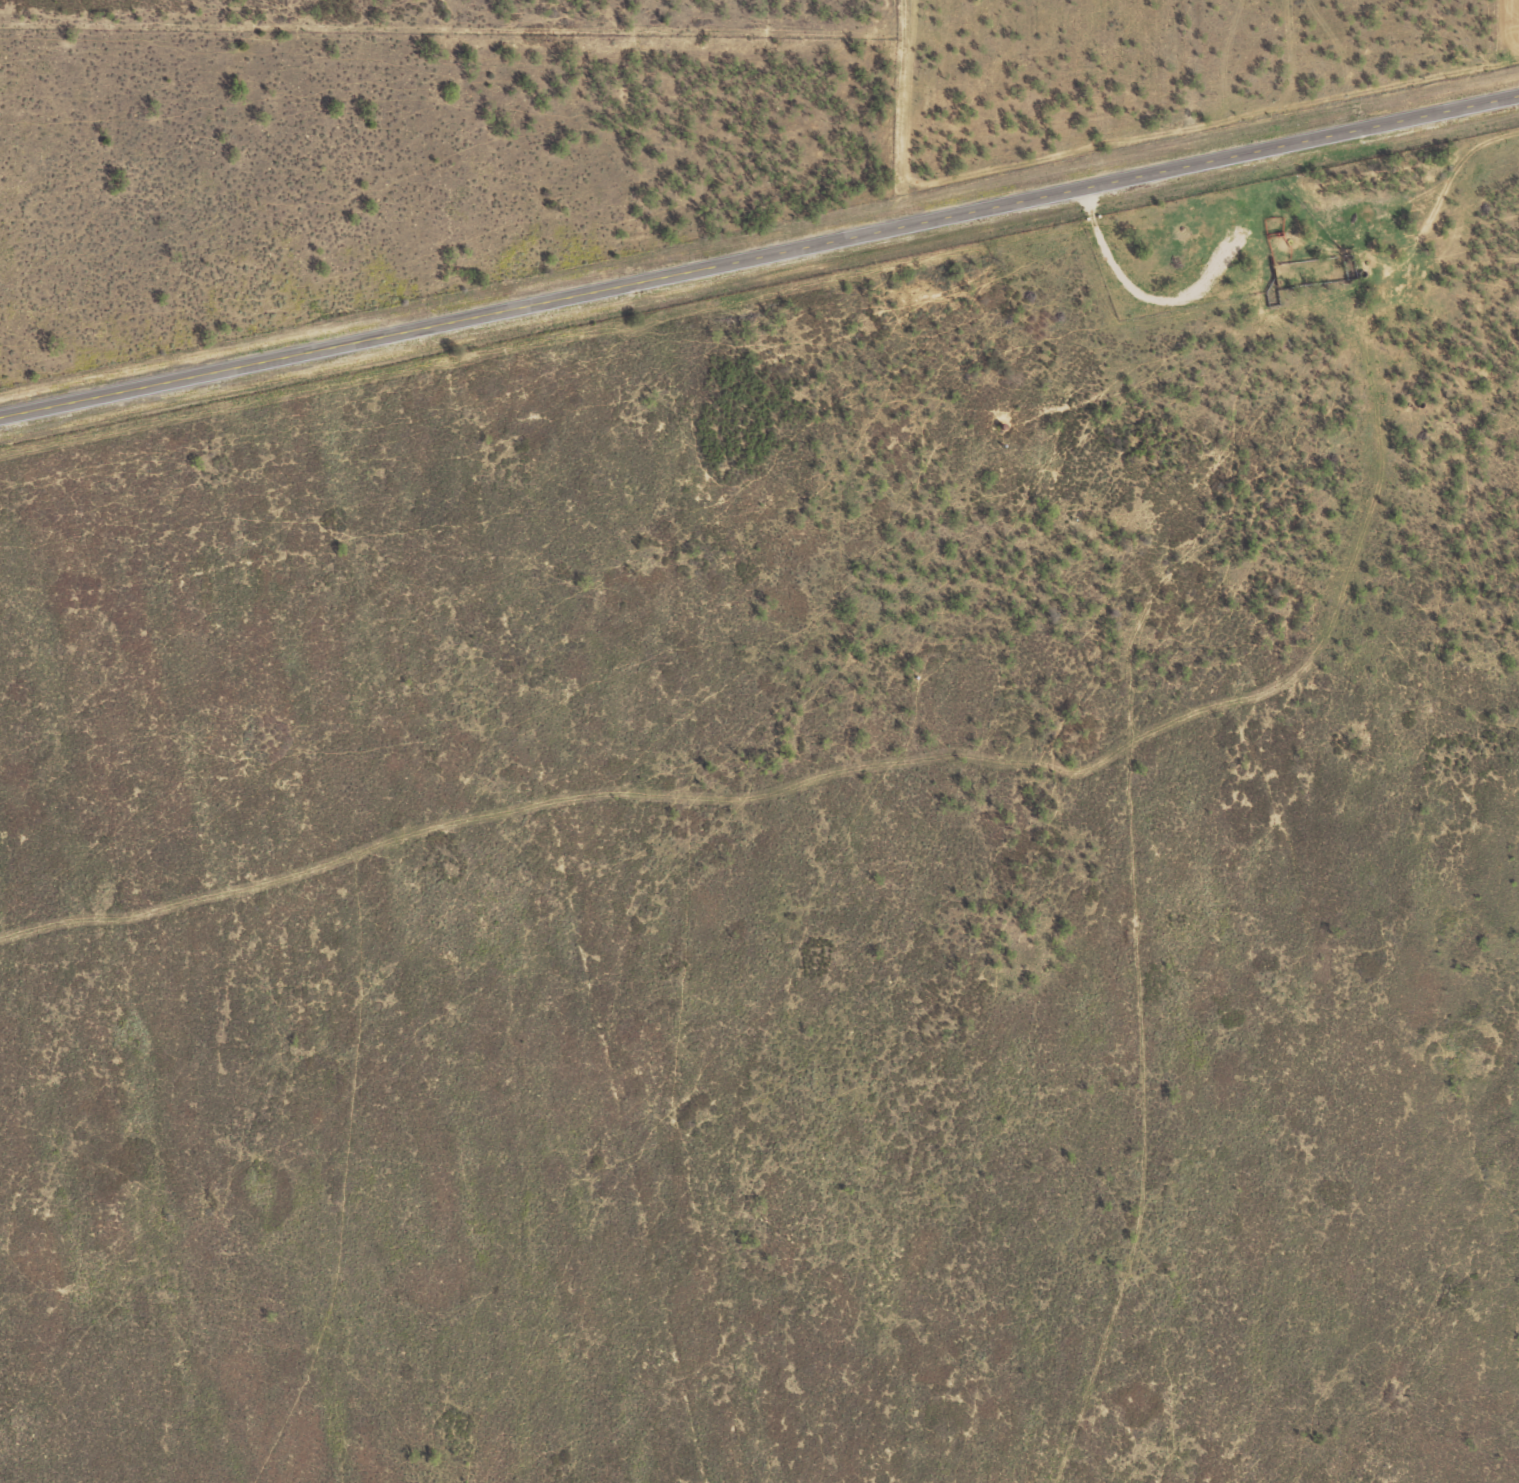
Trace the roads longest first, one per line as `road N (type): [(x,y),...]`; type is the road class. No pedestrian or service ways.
road 1 (secondary): [(0,428),(1518,99)]

